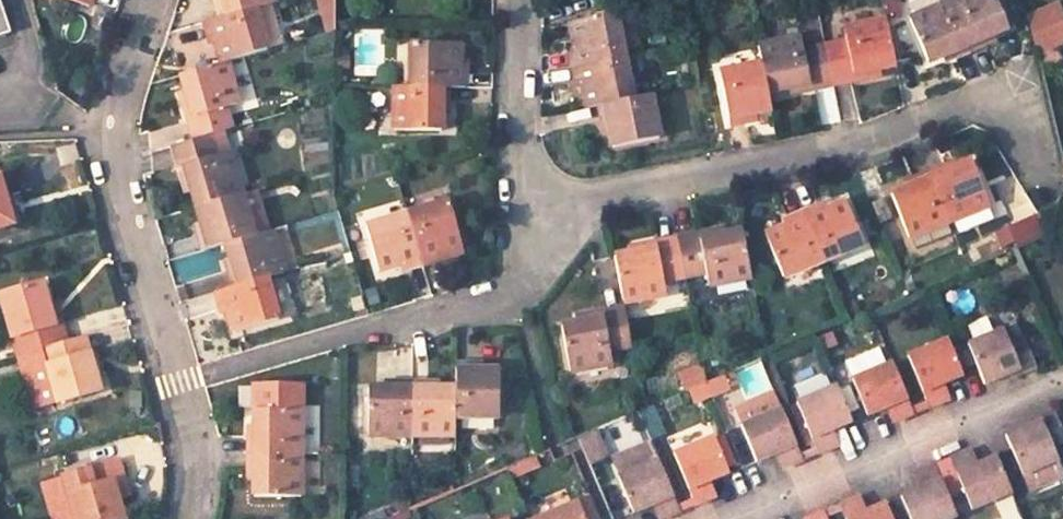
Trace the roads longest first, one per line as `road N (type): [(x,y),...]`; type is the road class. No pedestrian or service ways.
road 1 (residential): [(524,210),(843,146),(991,93),(1048,192)]
road 2 (residential): [(188,518),(196,460),(104,128),(152,0)]
road 3 (residential): [(248,366),(506,294),(523,267),(524,210)]
road 4 (residential): [(736,518),(1062,385)]
road 5 (residential): [(524,210),(523,0)]

